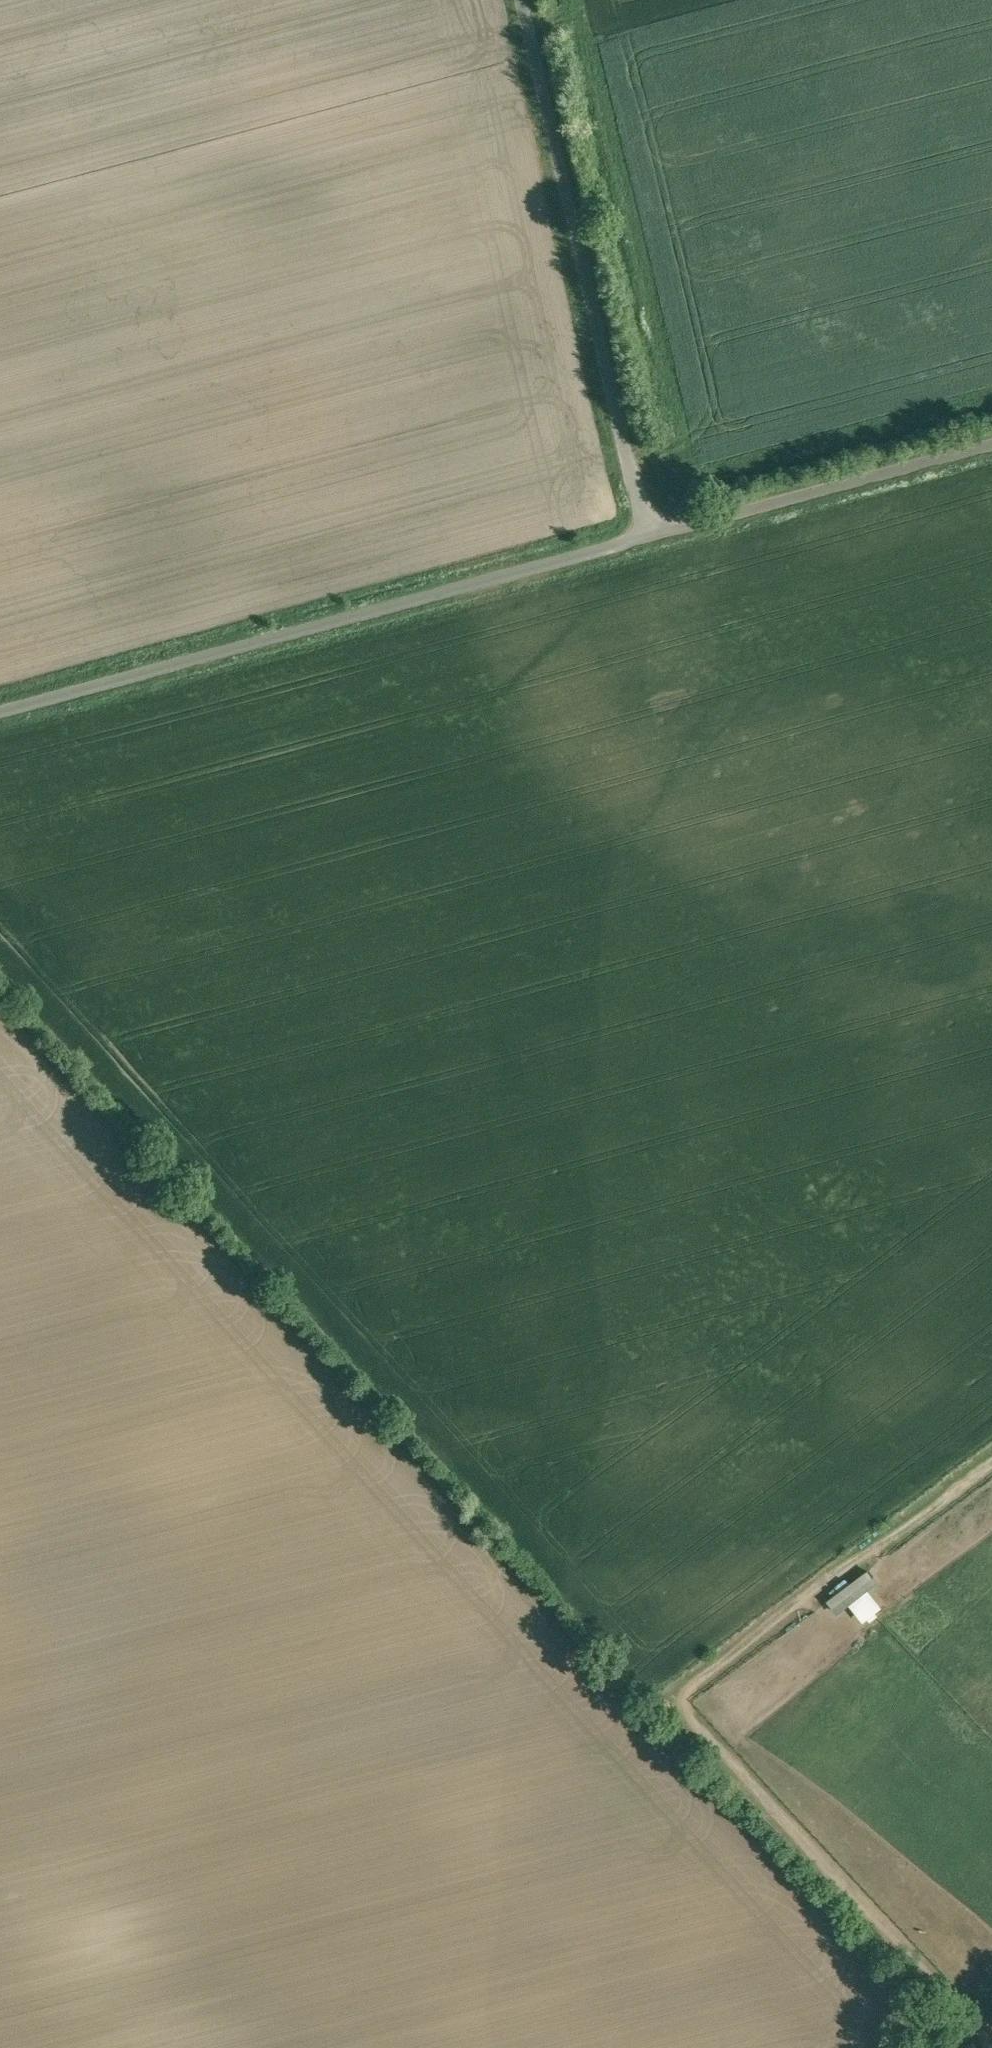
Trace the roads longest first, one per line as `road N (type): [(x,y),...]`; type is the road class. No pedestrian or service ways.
road 1 (track): [(991,1458),(677,1699),(967,2022),(991,2038)]
road 2 (unclassified): [(651,538),(0,713)]
road 3 (unclassified): [(525,0),(651,538)]
road 4 (unclassified): [(651,538),(991,447)]

